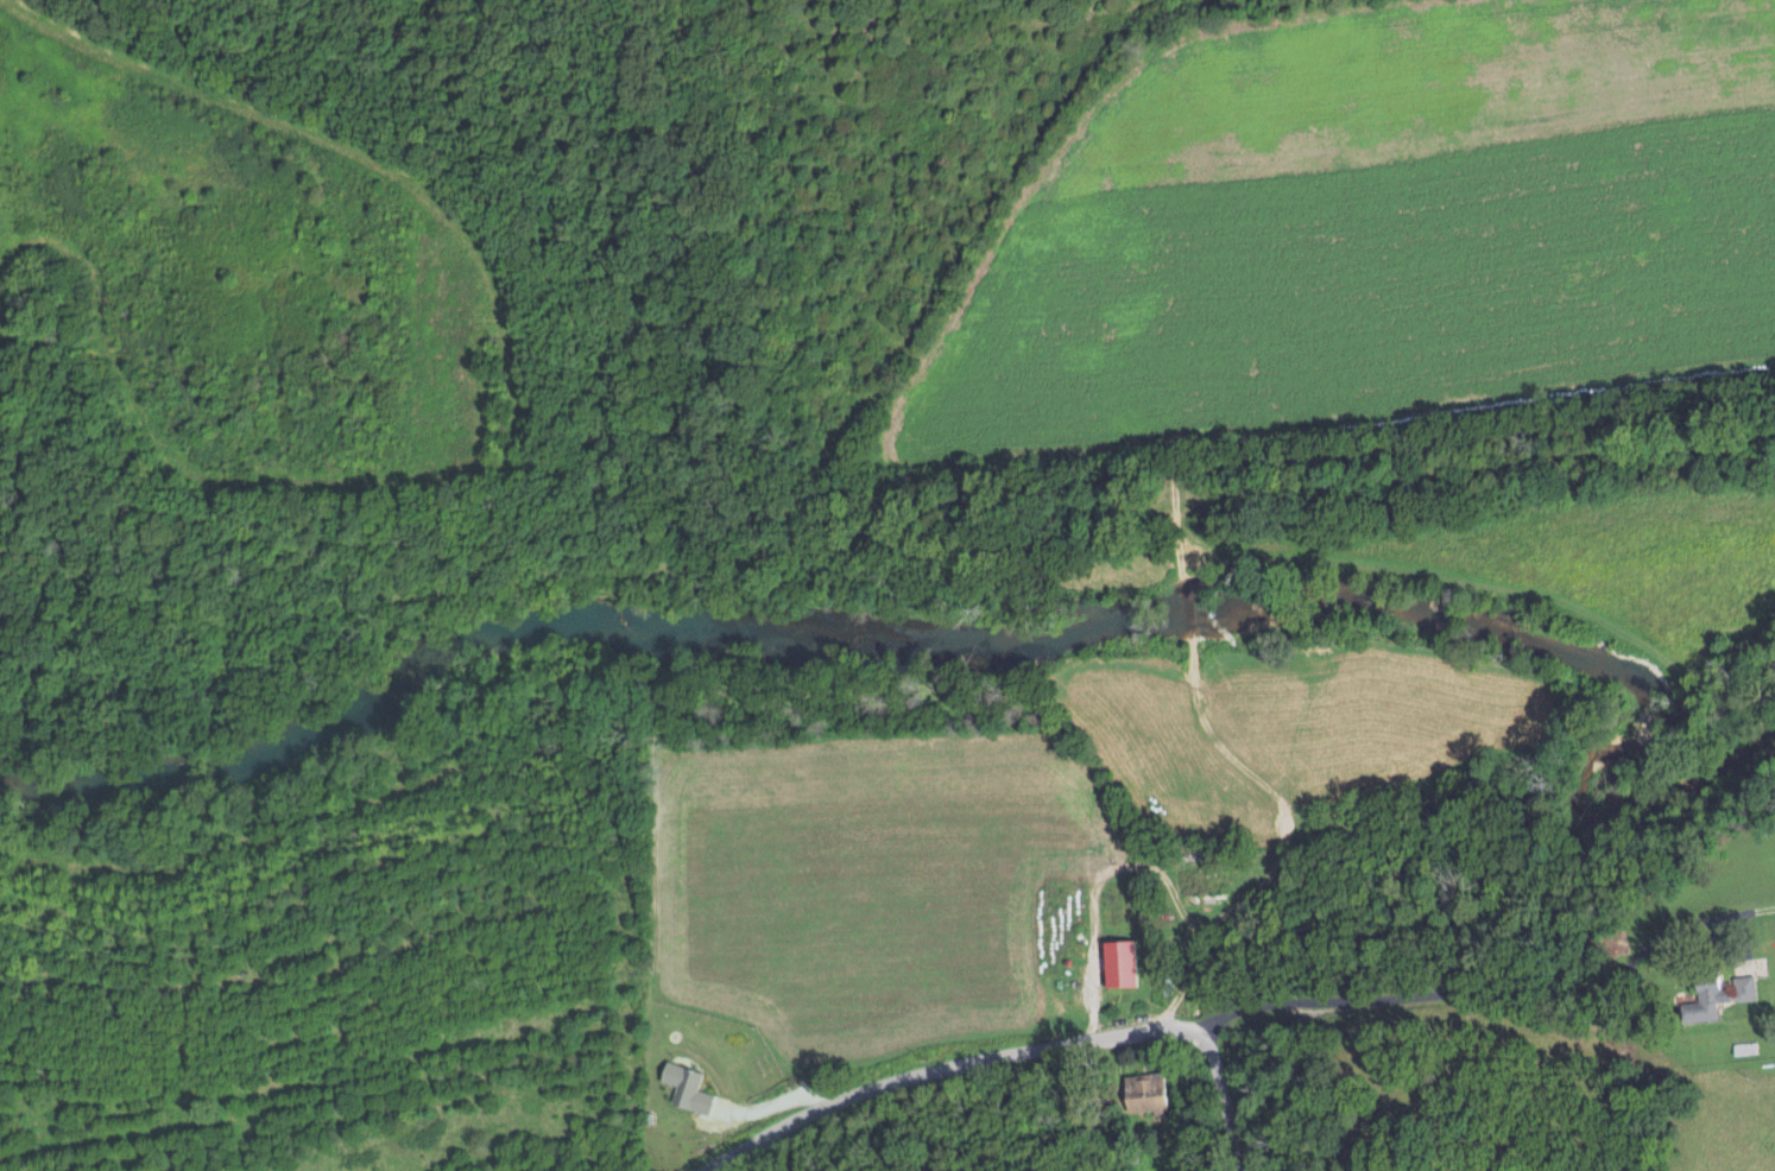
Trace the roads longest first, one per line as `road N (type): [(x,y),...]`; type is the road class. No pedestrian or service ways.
road 1 (residential): [(1209,1017),(1245,1004),(1329,996),(1569,1019),(1617,981),(1641,944),(1680,922),(1774,909)]
road 2 (residential): [(1209,1017),(872,1077),(688,1170)]
road 3 (residential): [(1274,861),(1263,882),(1207,932),(1163,1023)]
road 4 (residential): [(1251,1170),(1209,1017)]

